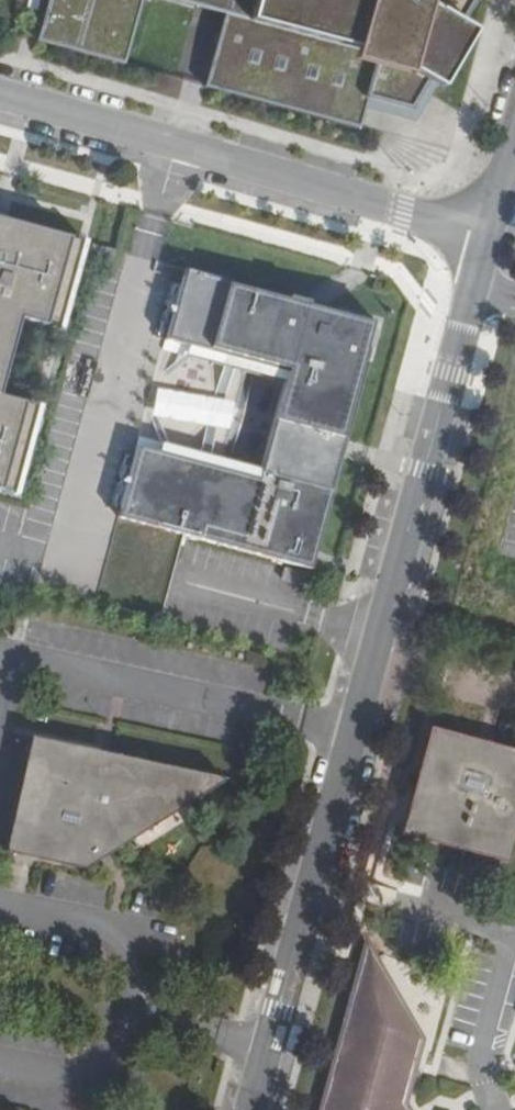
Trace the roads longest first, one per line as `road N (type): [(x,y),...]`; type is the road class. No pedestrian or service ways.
road 1 (unclassified): [(253,1109),(487,235)]
road 2 (unclassified): [(0,93),(487,235)]

